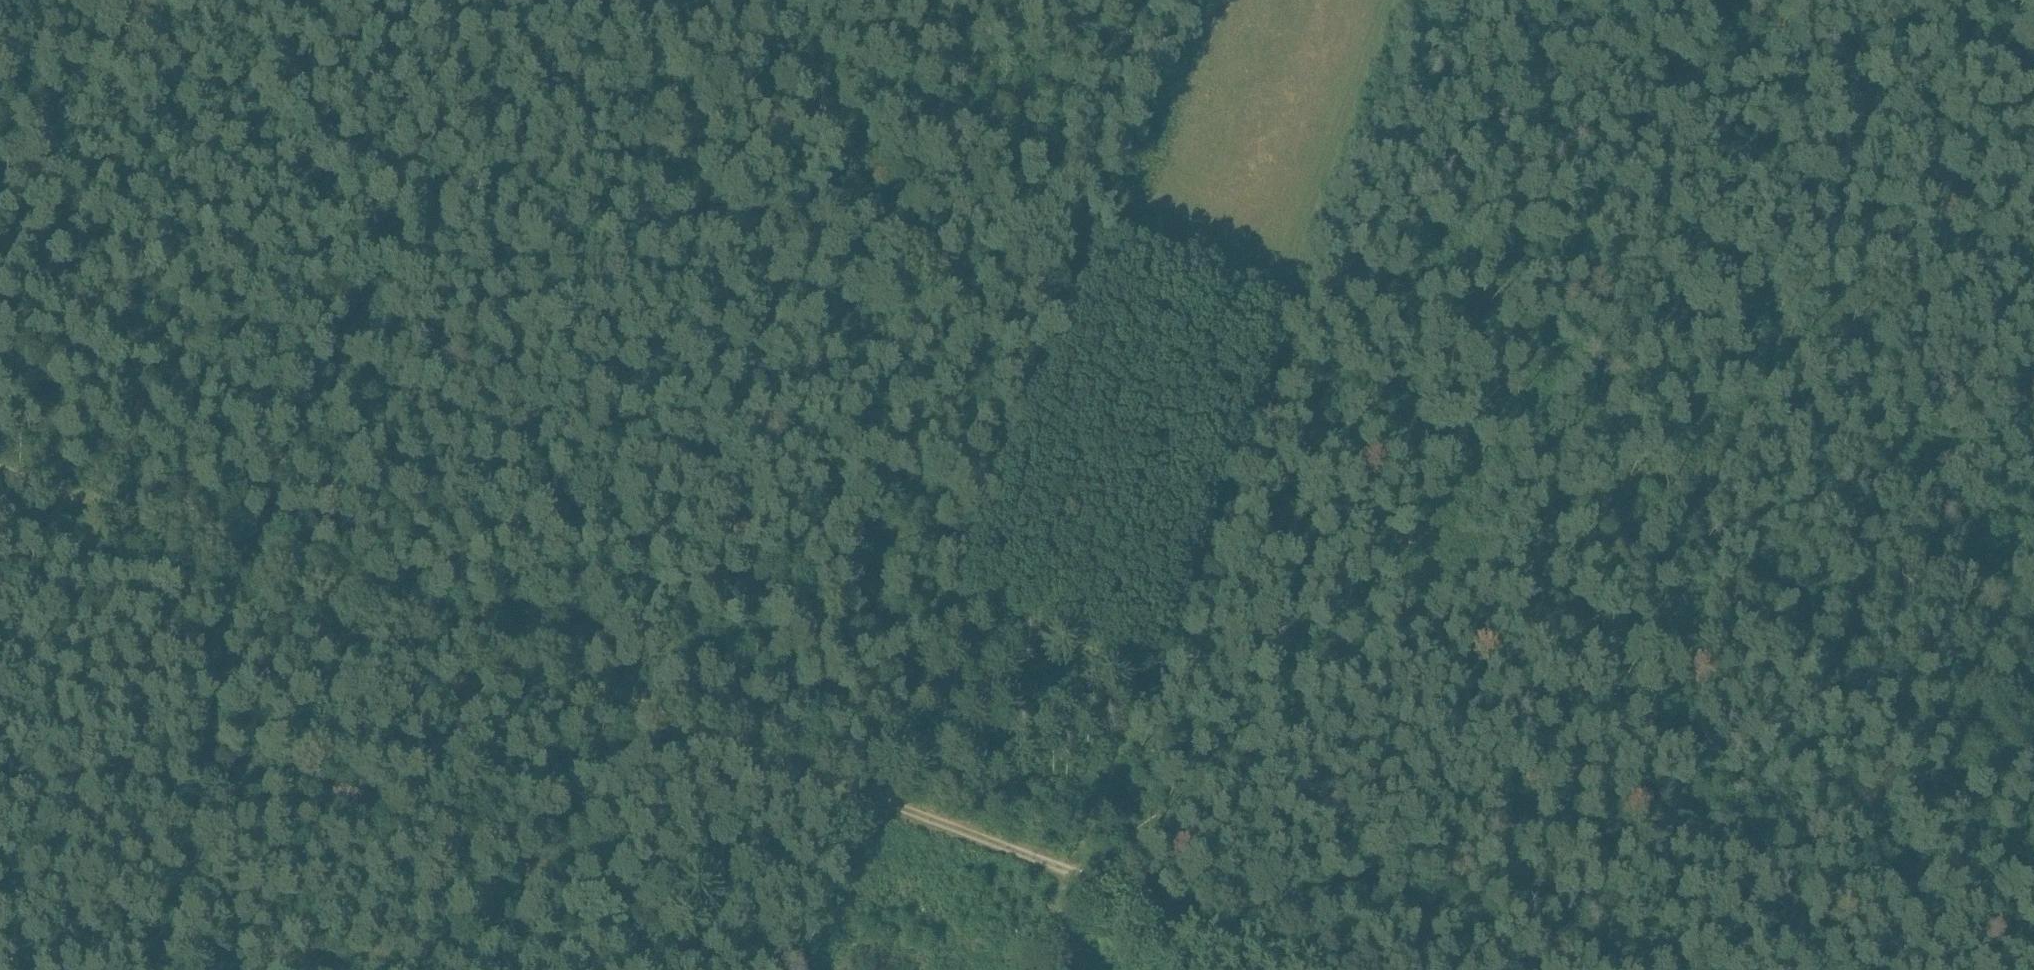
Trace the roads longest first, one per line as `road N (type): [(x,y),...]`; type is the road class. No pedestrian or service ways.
road 1 (track): [(1058,872),(619,694),(0,468)]
road 2 (track): [(1462,969),(1843,0)]
road 3 (track): [(1399,0),(1058,872)]
road 4 (track): [(1358,969),(1058,872)]
road 5 (track): [(1960,771),(1890,969)]

